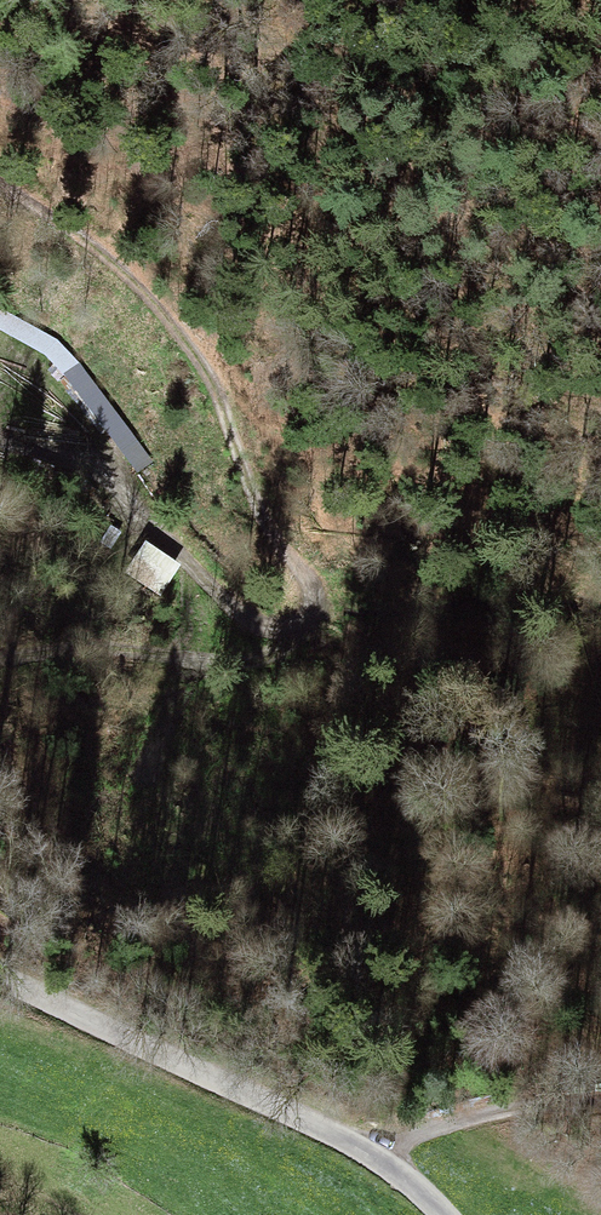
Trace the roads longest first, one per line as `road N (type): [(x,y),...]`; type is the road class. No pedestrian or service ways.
road 1 (track): [(311,629),(322,598),(316,574),(270,518),(203,372),(175,328),(105,256),(0,180)]
road 2 (unclassified): [(0,976),(359,1146),(446,1214)]
road 3 (track): [(359,1146),(463,1116),(600,1101)]

